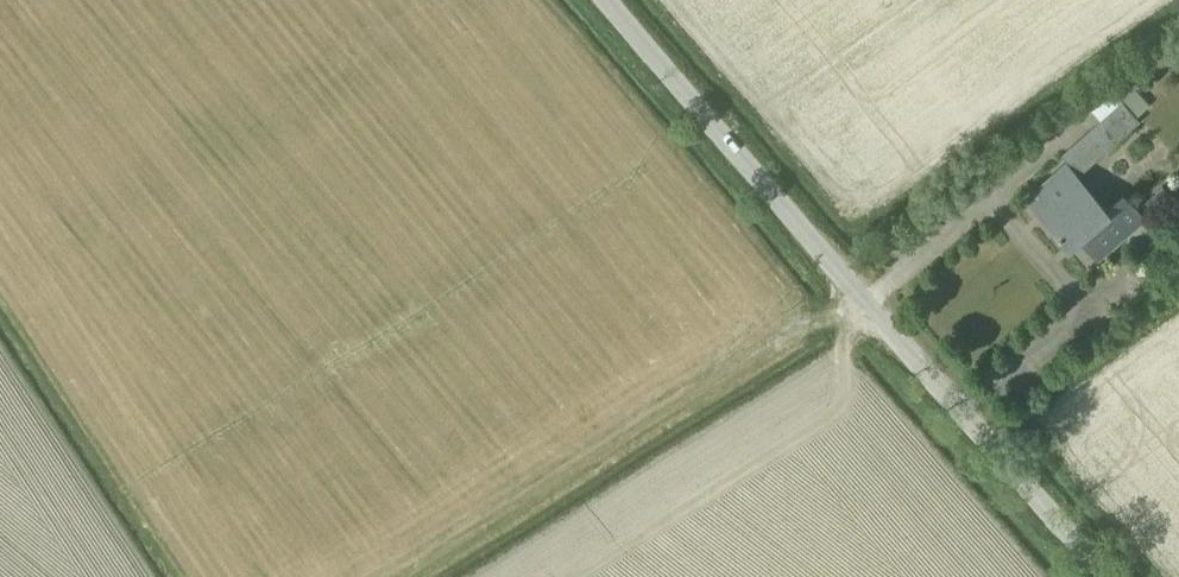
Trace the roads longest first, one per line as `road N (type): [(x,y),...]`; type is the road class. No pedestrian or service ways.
road 1 (unclassified): [(1109,576),(606,0)]

